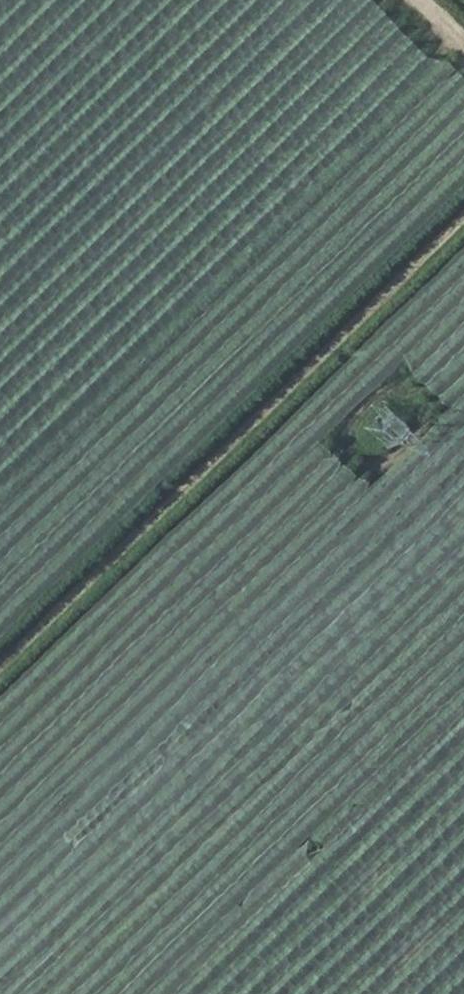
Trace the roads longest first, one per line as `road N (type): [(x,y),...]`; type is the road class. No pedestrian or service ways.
road 1 (track): [(463,214),(0,662)]

